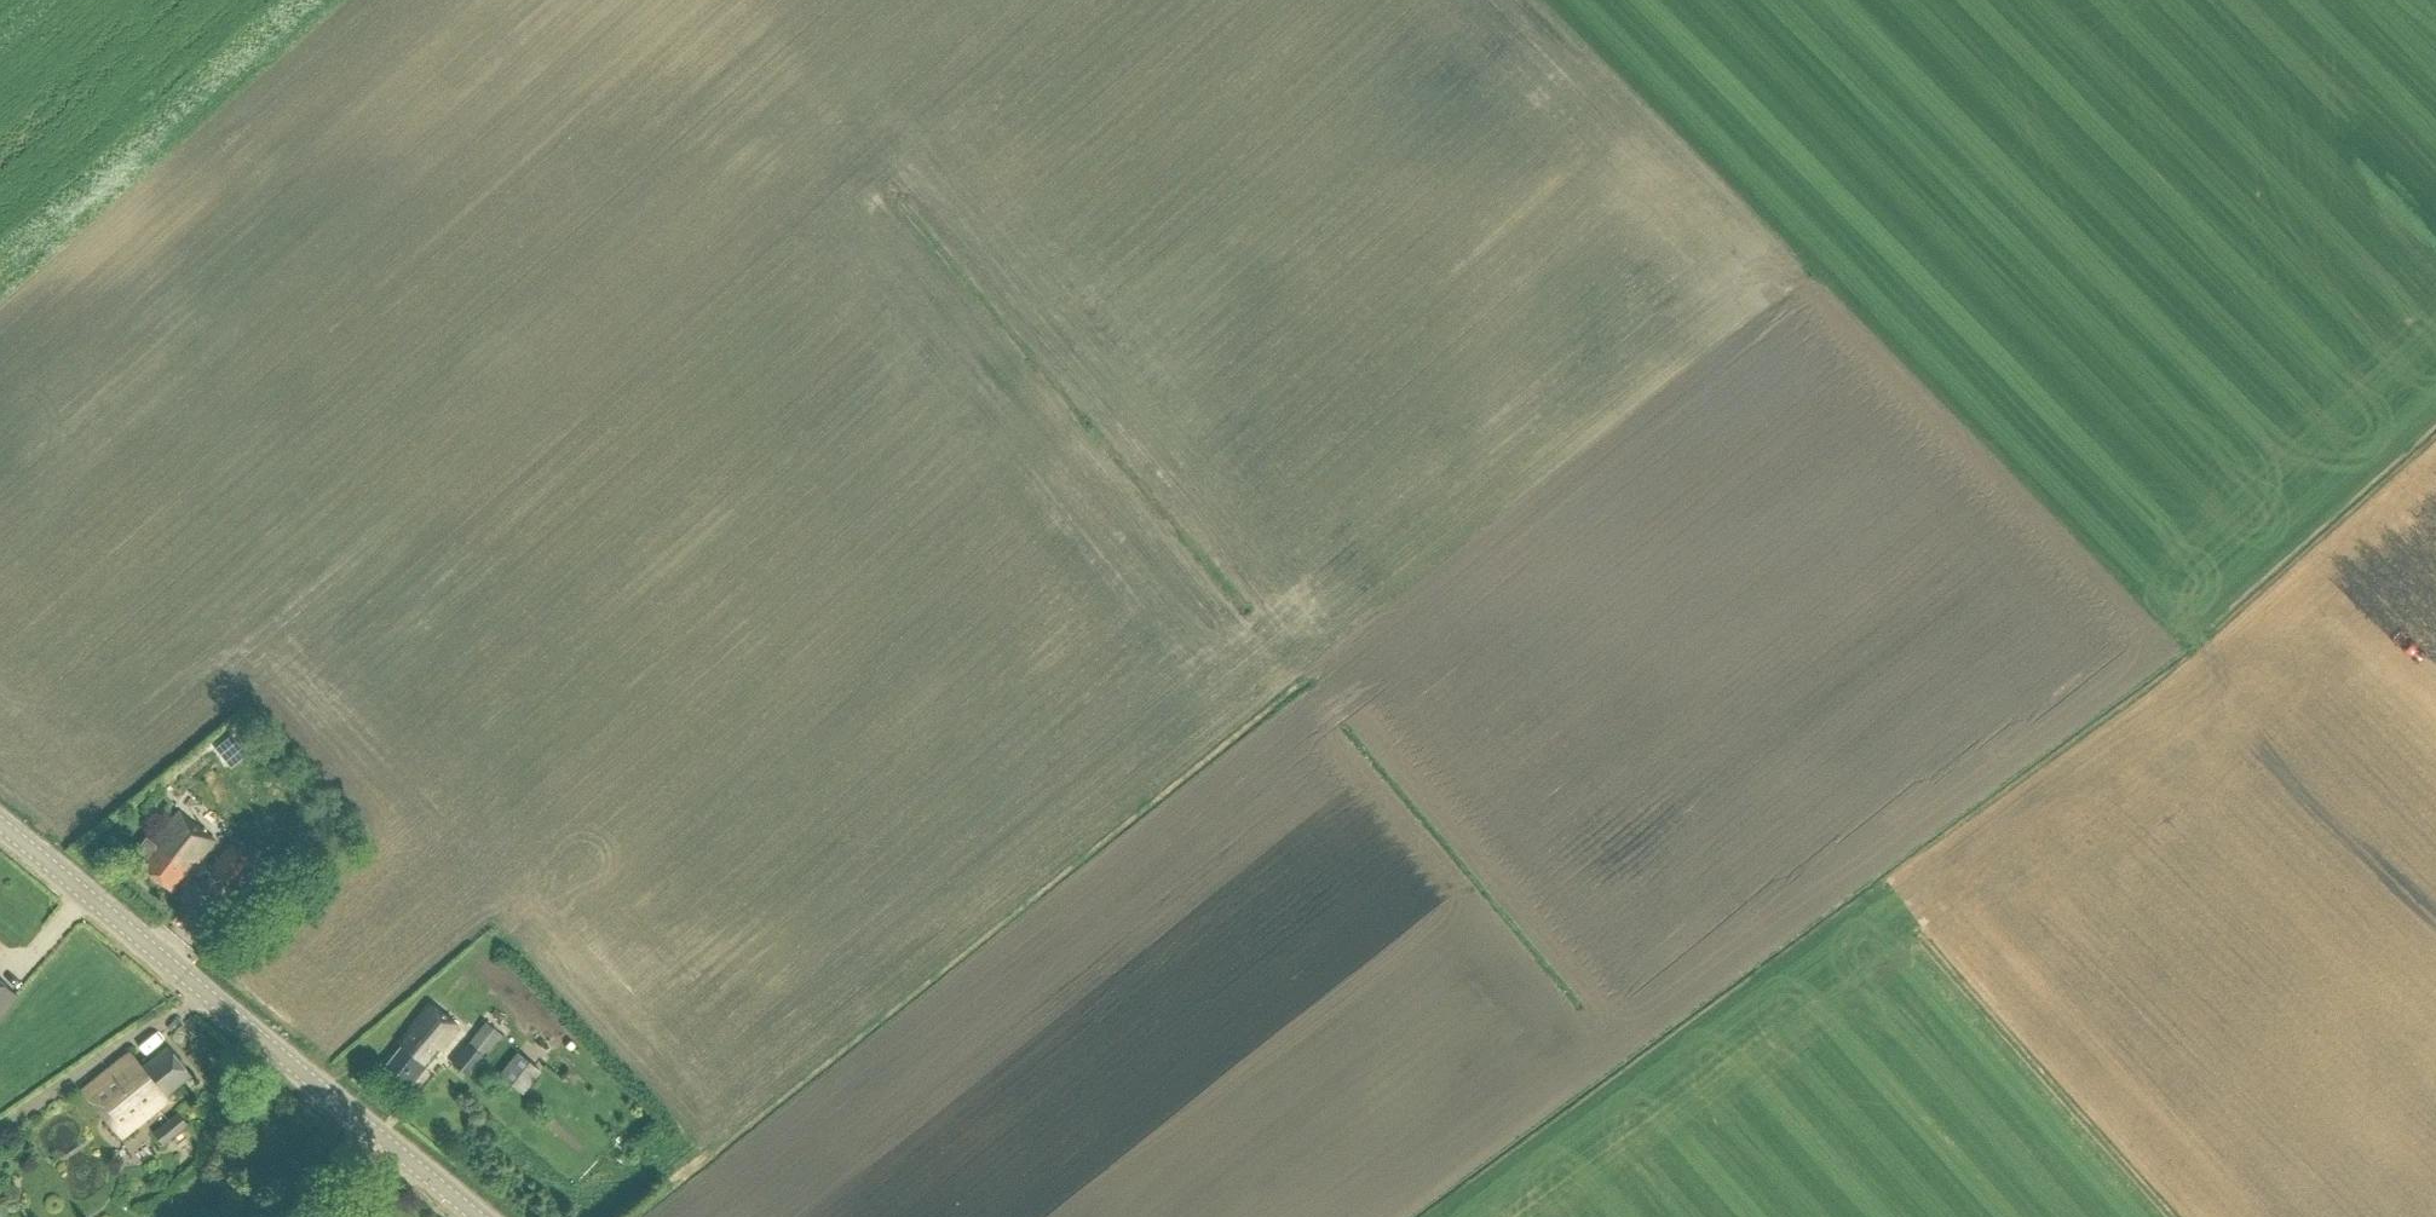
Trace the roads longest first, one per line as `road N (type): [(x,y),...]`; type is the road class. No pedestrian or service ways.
road 1 (tertiary): [(466,1216),(0,828)]

